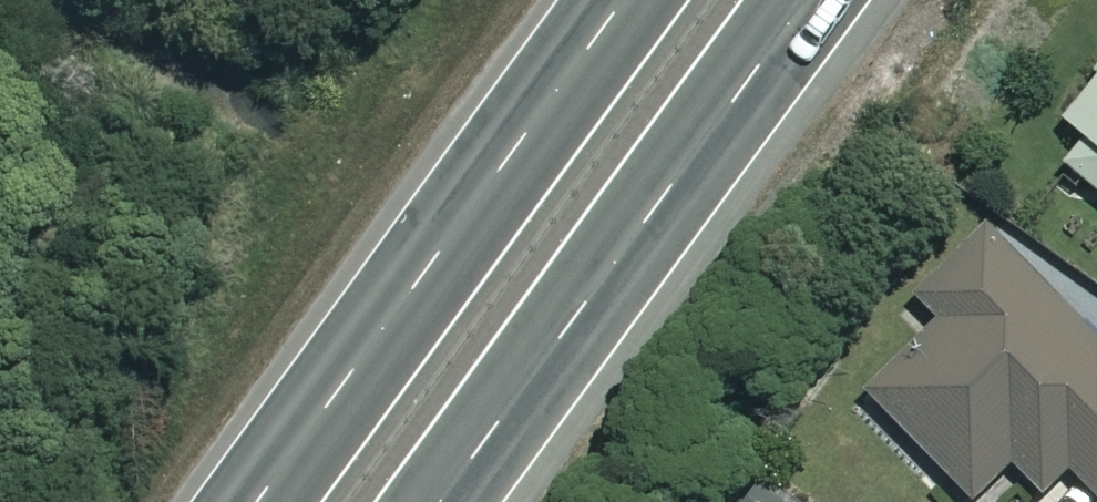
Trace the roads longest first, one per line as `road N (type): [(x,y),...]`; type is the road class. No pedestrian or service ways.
road 1 (trunk): [(245,501),(615,0)]
road 2 (trunk): [(804,0),(436,501)]

